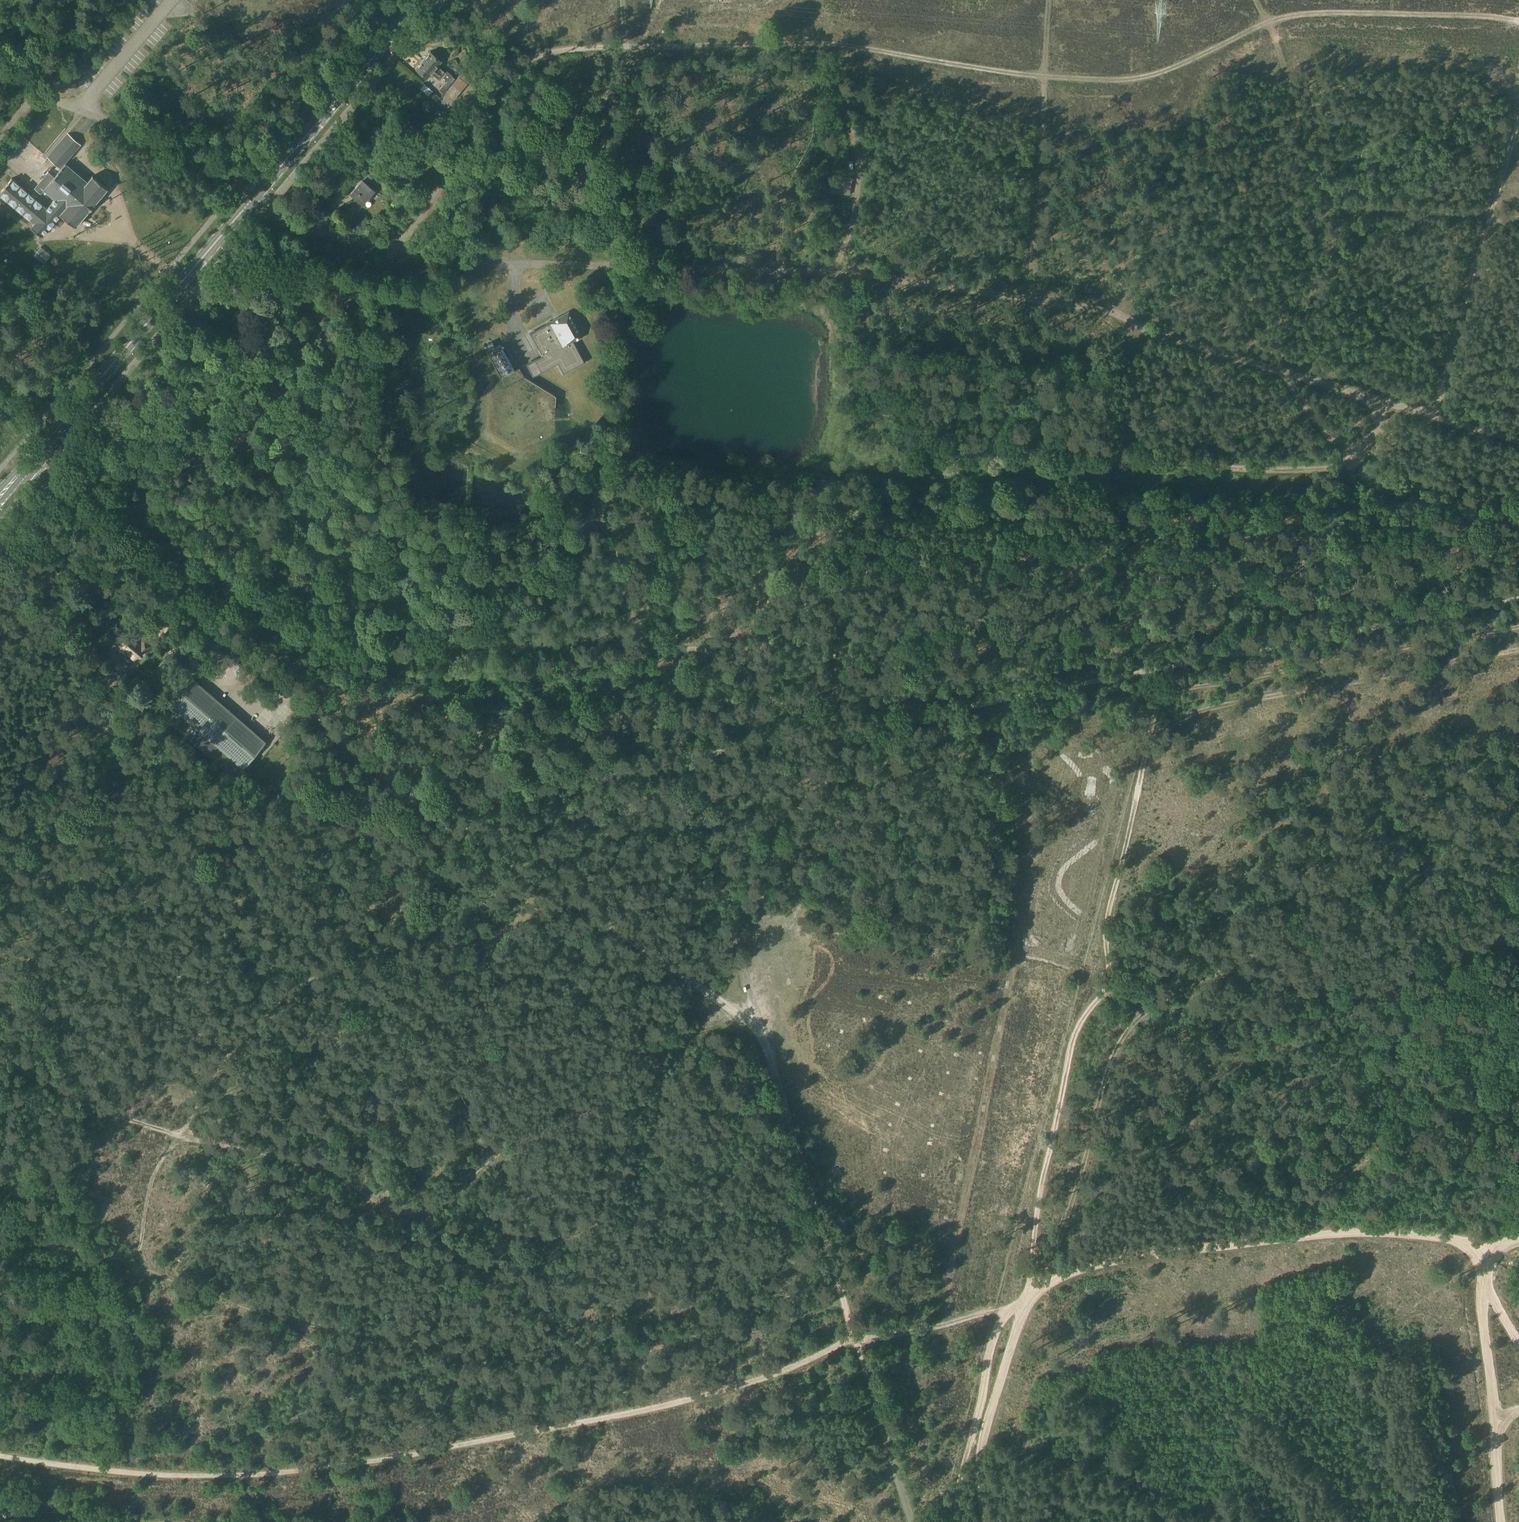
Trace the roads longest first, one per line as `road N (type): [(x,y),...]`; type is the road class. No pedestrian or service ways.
road 1 (track): [(401,246),(366,287),(334,306),(250,429),(260,463),(315,535),(391,619),(422,641),(551,647),(630,636),(659,653),(703,650),(735,662),(773,701),(902,694),(1088,660),(1123,643),(1128,564),(1140,539),(1172,521),(1455,530),(1518,519)]
road 2 (track): [(488,102),(516,67),(551,51),(624,45),(851,47),(1047,79),(1142,80),(1291,15),(1518,20)]
road 3 (track): [(995,1312),(854,1342),(652,1409),(389,1464),(284,1476),(0,1455)]
road 4 (track): [(1023,1314),(1072,1032),(1107,970),(1108,913),(1161,720),(1183,707),(1518,647)]
road 5 (track): [(995,1312),(1085,1269),(1177,1251),(1345,1234),(1458,1241),(1479,1251),(1487,1269),(1500,1521)]
road 6 (track): [(843,1304),(624,1355),(312,1324),(202,1290),(136,1259)]
road 7 (track): [(181,1140),(331,1165),(385,1197),(443,1199),(517,1136),(628,1099),(713,998)]
road 8 (secondary): [(28,463),(421,0)]
road 9 (track): [(909,1521),(759,1024),(713,998)]
road 10 (track): [(1357,447),(1335,467),(850,463),(820,455)]
road 11 (unclassified): [(427,807),(28,463)]
road 12 (track): [(533,884),(445,954),(304,970),(226,1045),(201,1083),(181,1140)]
road 13 (track): [(1254,0),(1333,208),(1518,215)]
road 14 (track): [(713,998),(427,807)]
road 15 (track): [(1518,117),(1429,416),(1404,408)]
road 16 (track): [(1051,0),(1030,296)]
road 17 (track): [(621,0),(639,267)]
road 18 (track): [(851,47),(843,80),(860,187),(840,275)]
road 19 (track): [(1518,87),(1316,164)]
road 20 (track): [(1004,1309),(971,1442),(969,1521)]
road 21 (track): [(985,1521),(987,1432),(1023,1314)]
road 22 (track): [(1346,211),(1355,255),(1230,357)]
road 23 (track): [(0,1054),(79,1099),(181,1140)]
road 24 (track): [(136,1259),(95,1248),(0,1247)]
road 25 (track): [(181,1140),(148,1187),(136,1259)]

